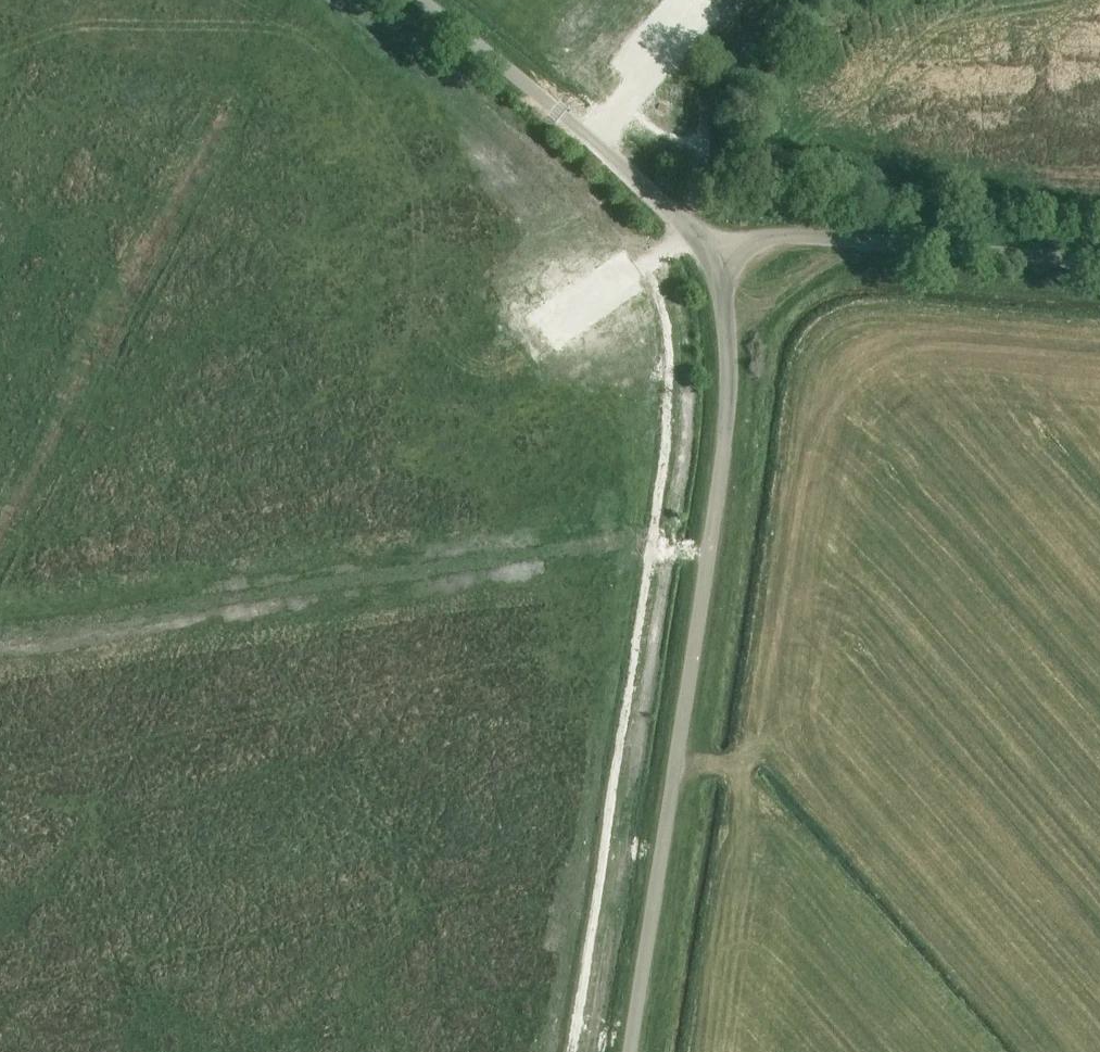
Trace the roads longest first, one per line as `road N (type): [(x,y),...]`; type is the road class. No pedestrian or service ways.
road 1 (unclassified): [(629,1051),(729,403),(725,303),(713,258)]
road 2 (unclassified): [(713,258),(660,202),(417,0)]
road 3 (unclassified): [(713,258),(775,237),(1099,261)]
road 4 (track): [(789,0),(728,57),(712,97),(705,182),(713,258)]

